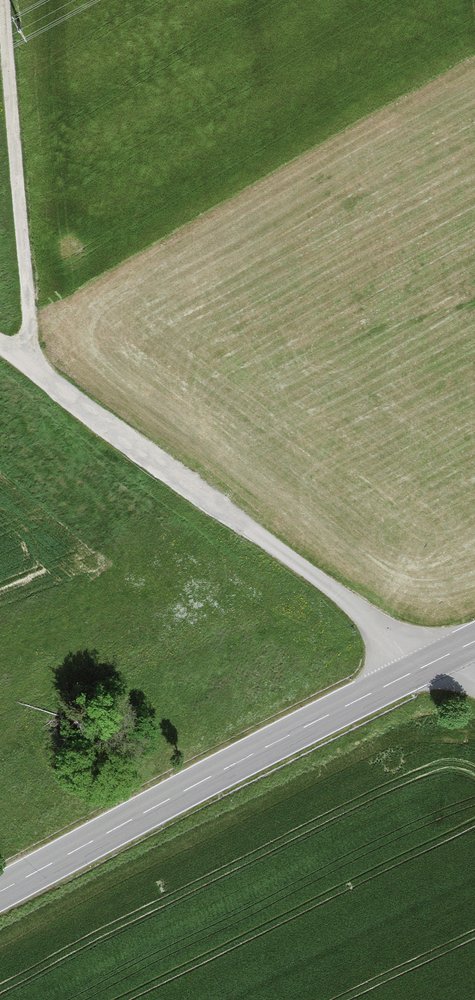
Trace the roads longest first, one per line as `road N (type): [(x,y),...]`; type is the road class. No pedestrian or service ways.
road 1 (secondary): [(0,892),(470,643)]
road 2 (track): [(21,360),(363,614),(412,672)]
road 3 (track): [(4,0),(30,327),(21,360)]

